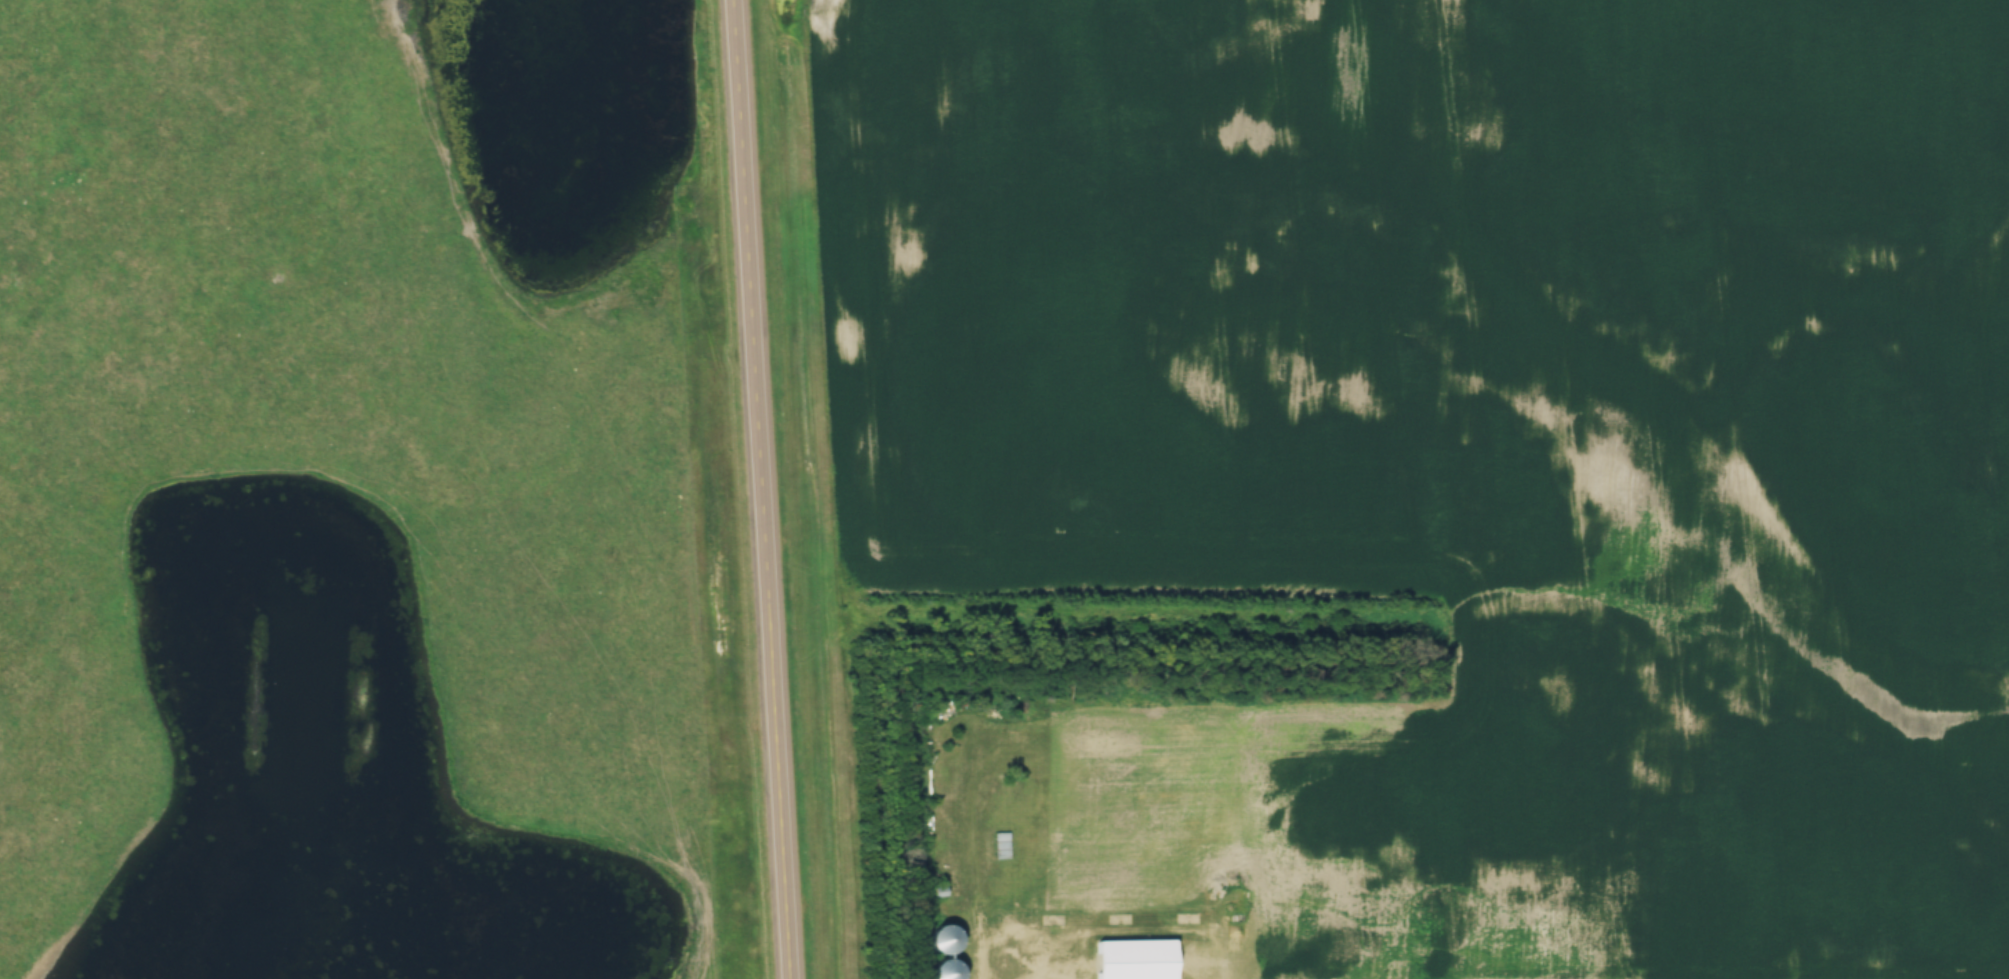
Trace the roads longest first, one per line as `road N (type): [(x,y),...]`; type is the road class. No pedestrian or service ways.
road 1 (primary): [(792,978),(735,0)]

